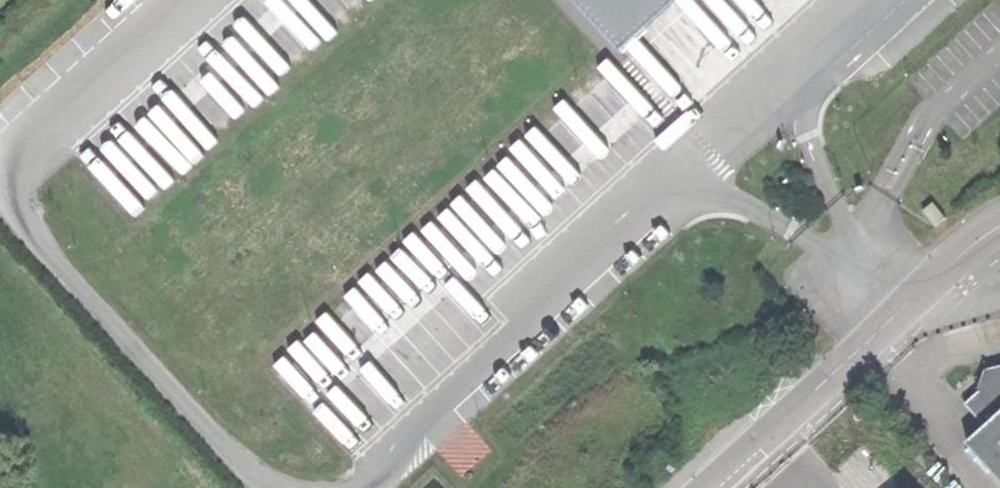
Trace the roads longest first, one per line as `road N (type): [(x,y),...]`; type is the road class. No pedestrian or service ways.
road 1 (unclassified): [(999,227),(707,487)]

